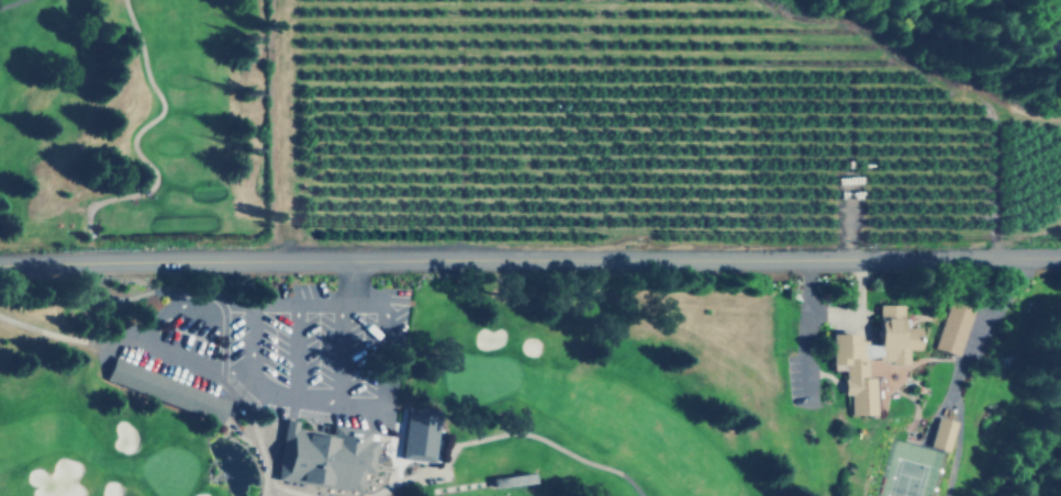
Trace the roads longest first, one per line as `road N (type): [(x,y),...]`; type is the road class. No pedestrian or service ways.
road 1 (tertiary): [(1060,256),(0,266)]

